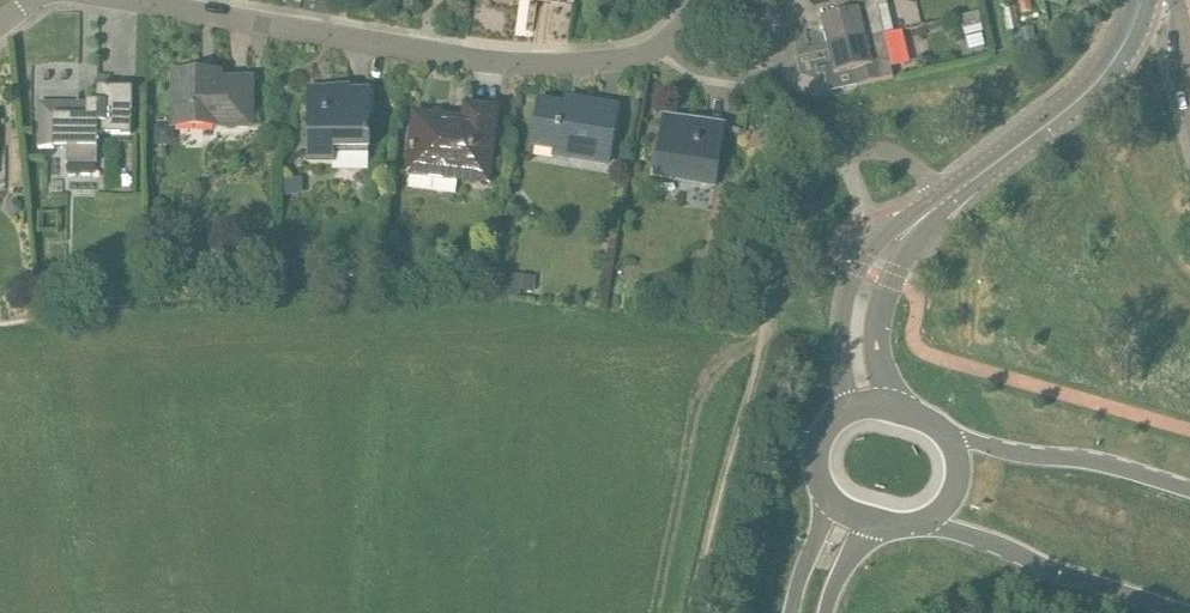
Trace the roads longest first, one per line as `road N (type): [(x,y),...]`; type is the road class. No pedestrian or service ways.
road 1 (track): [(950,195),(904,155),(864,149),(841,155),(793,212),(693,612)]
road 2 (residential): [(149,0),(500,62),(629,59),(670,39)]
road 3 (tertiary): [(918,222),(1091,88),(1122,50),(1143,0)]
road 4 (tertiary): [(922,521),(1185,612)]
road 5 (tertiary): [(1189,488),(946,430)]
road 6 (tertiary): [(918,222),(886,234),(852,280),(841,415)]
road 7 (tertiary): [(900,411),(879,324),(918,222)]
road 8 (residential): [(670,39),(698,67),(768,73),(784,45),(776,0)]
road 9 (trunk): [(825,487),(791,612)]

